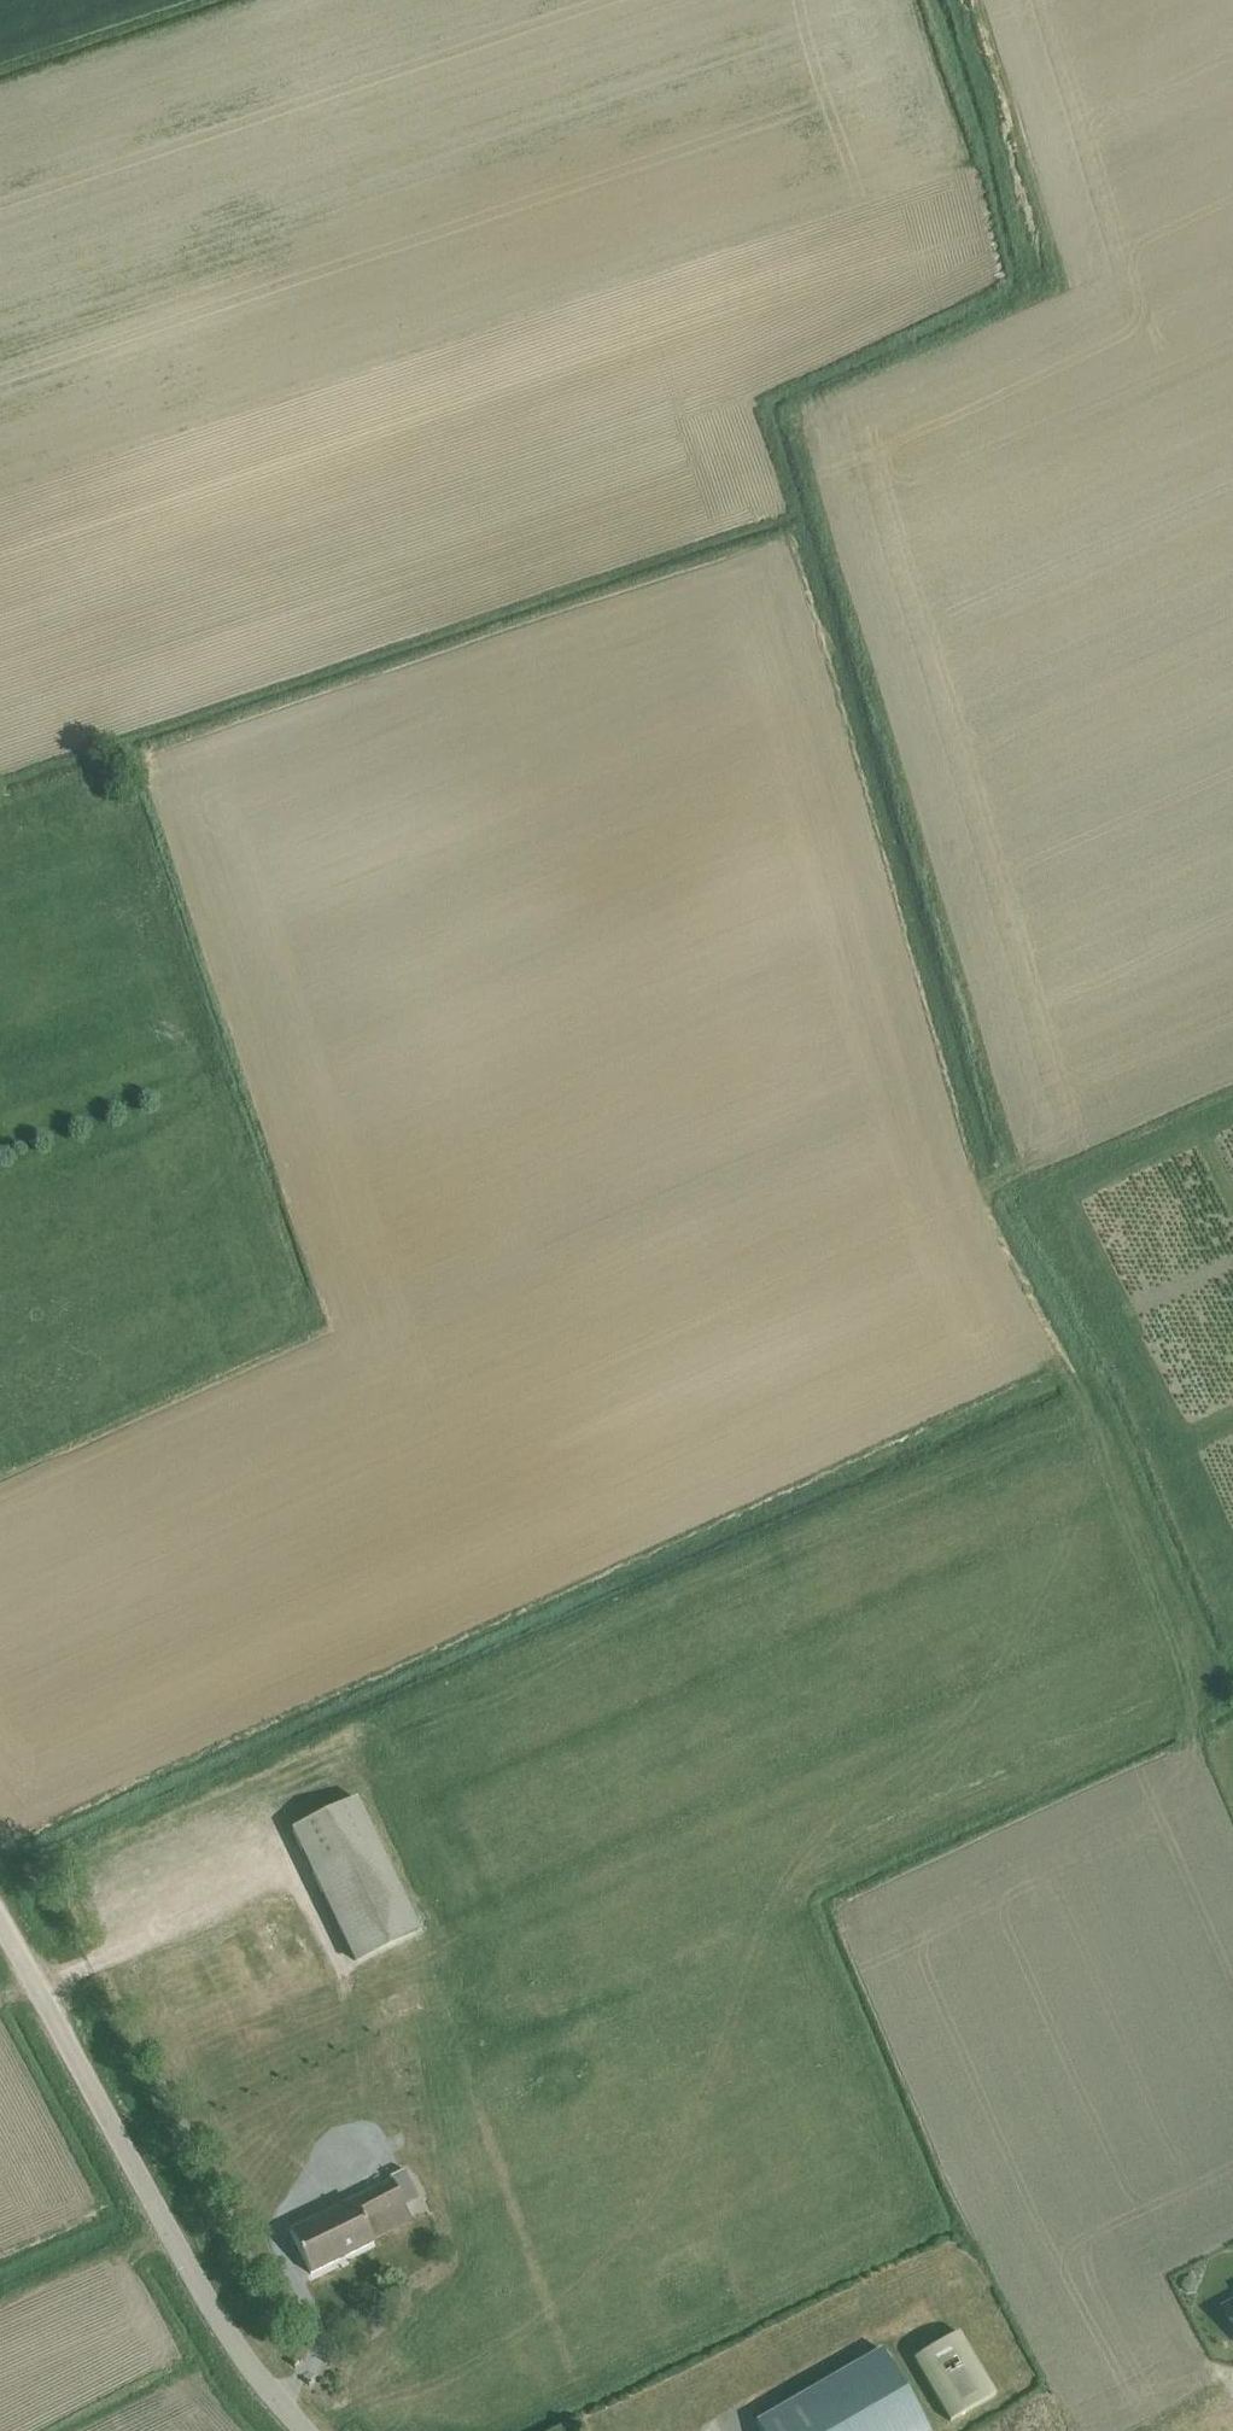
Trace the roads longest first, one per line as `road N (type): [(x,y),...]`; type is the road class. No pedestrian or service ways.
road 1 (unclassified): [(306,2430),(222,2341),(44,1989),(0,1923)]

